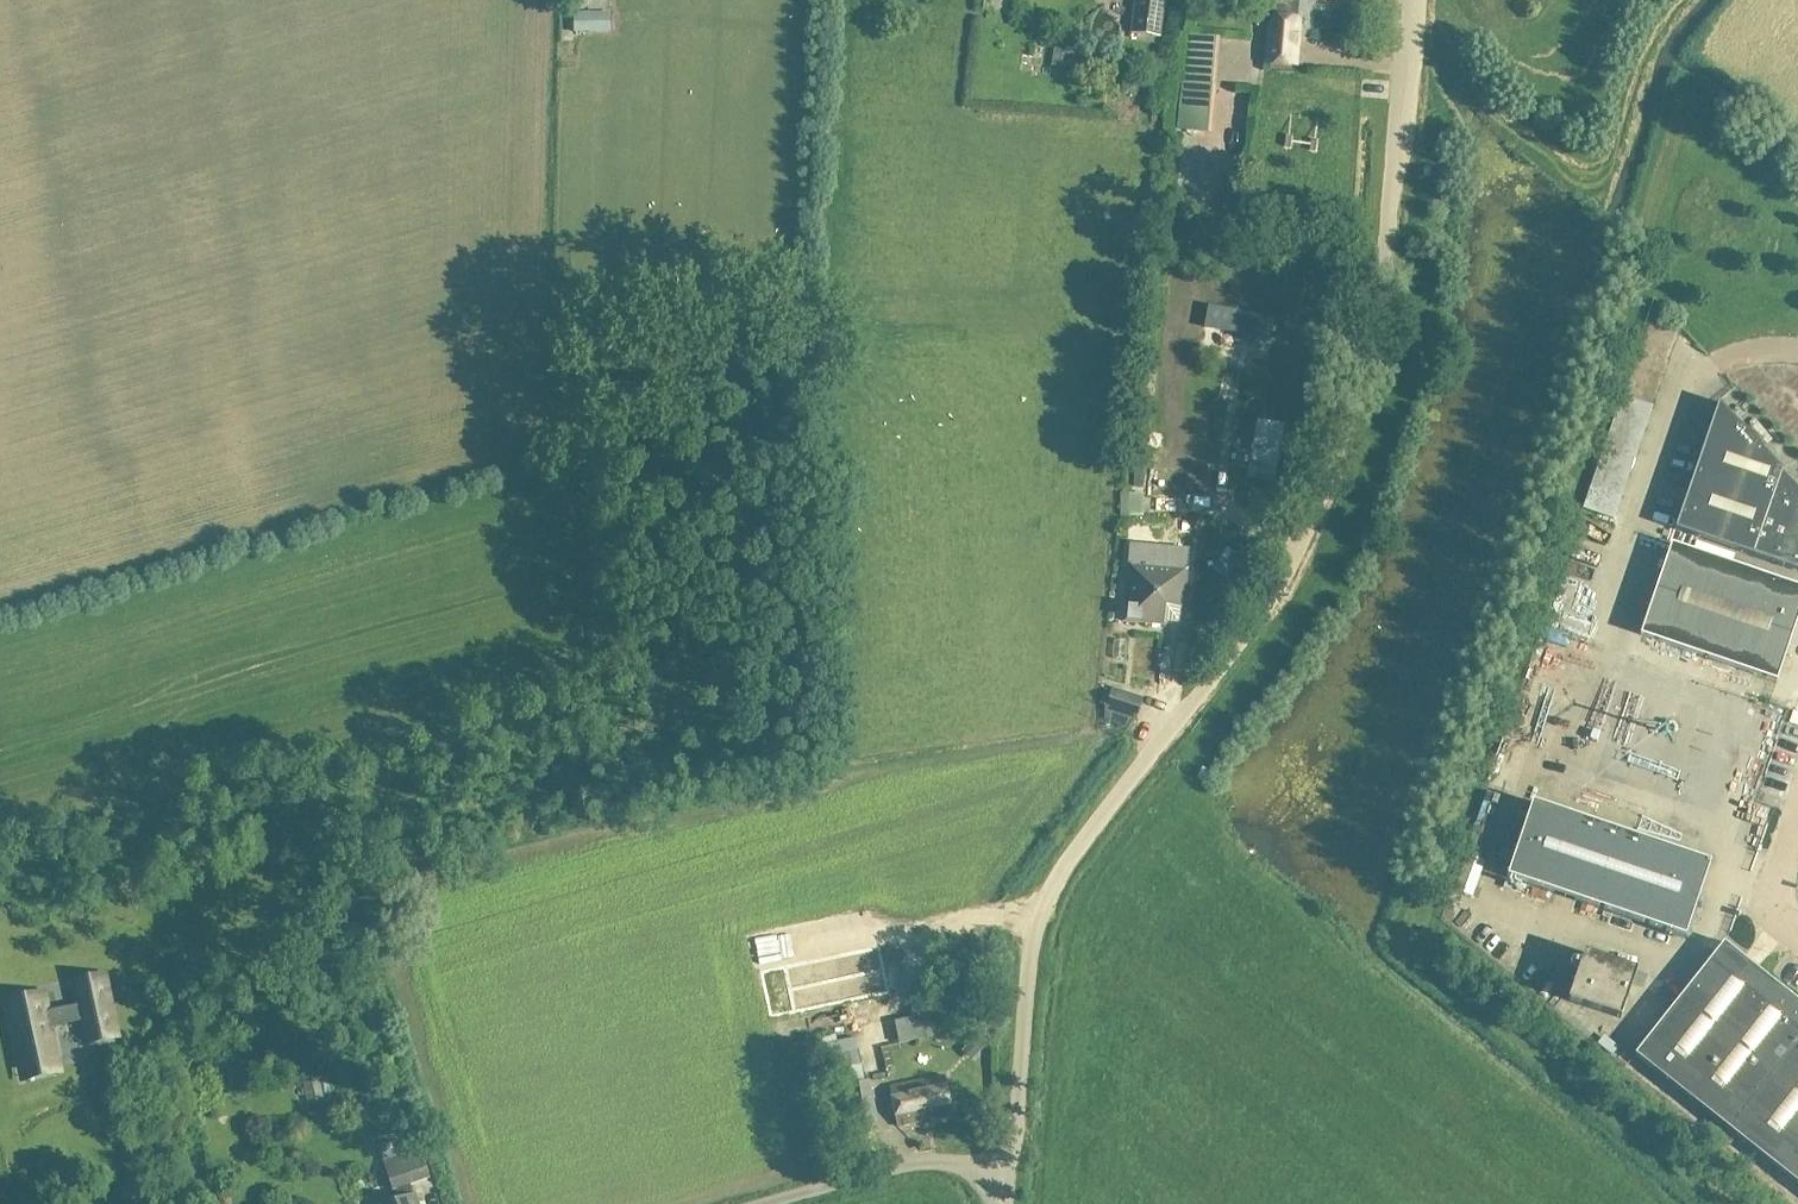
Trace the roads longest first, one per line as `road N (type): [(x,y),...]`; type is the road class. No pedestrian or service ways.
road 1 (unclassified): [(1008,1163),(1048,895),(1073,847),(1275,582),(1346,405),(1379,282),(1415,0)]
road 2 (unclassified): [(768,1203),(903,1163),(1008,1163)]
road 3 (unclassified): [(1797,931),(1776,904),(1776,876),(1797,815)]

